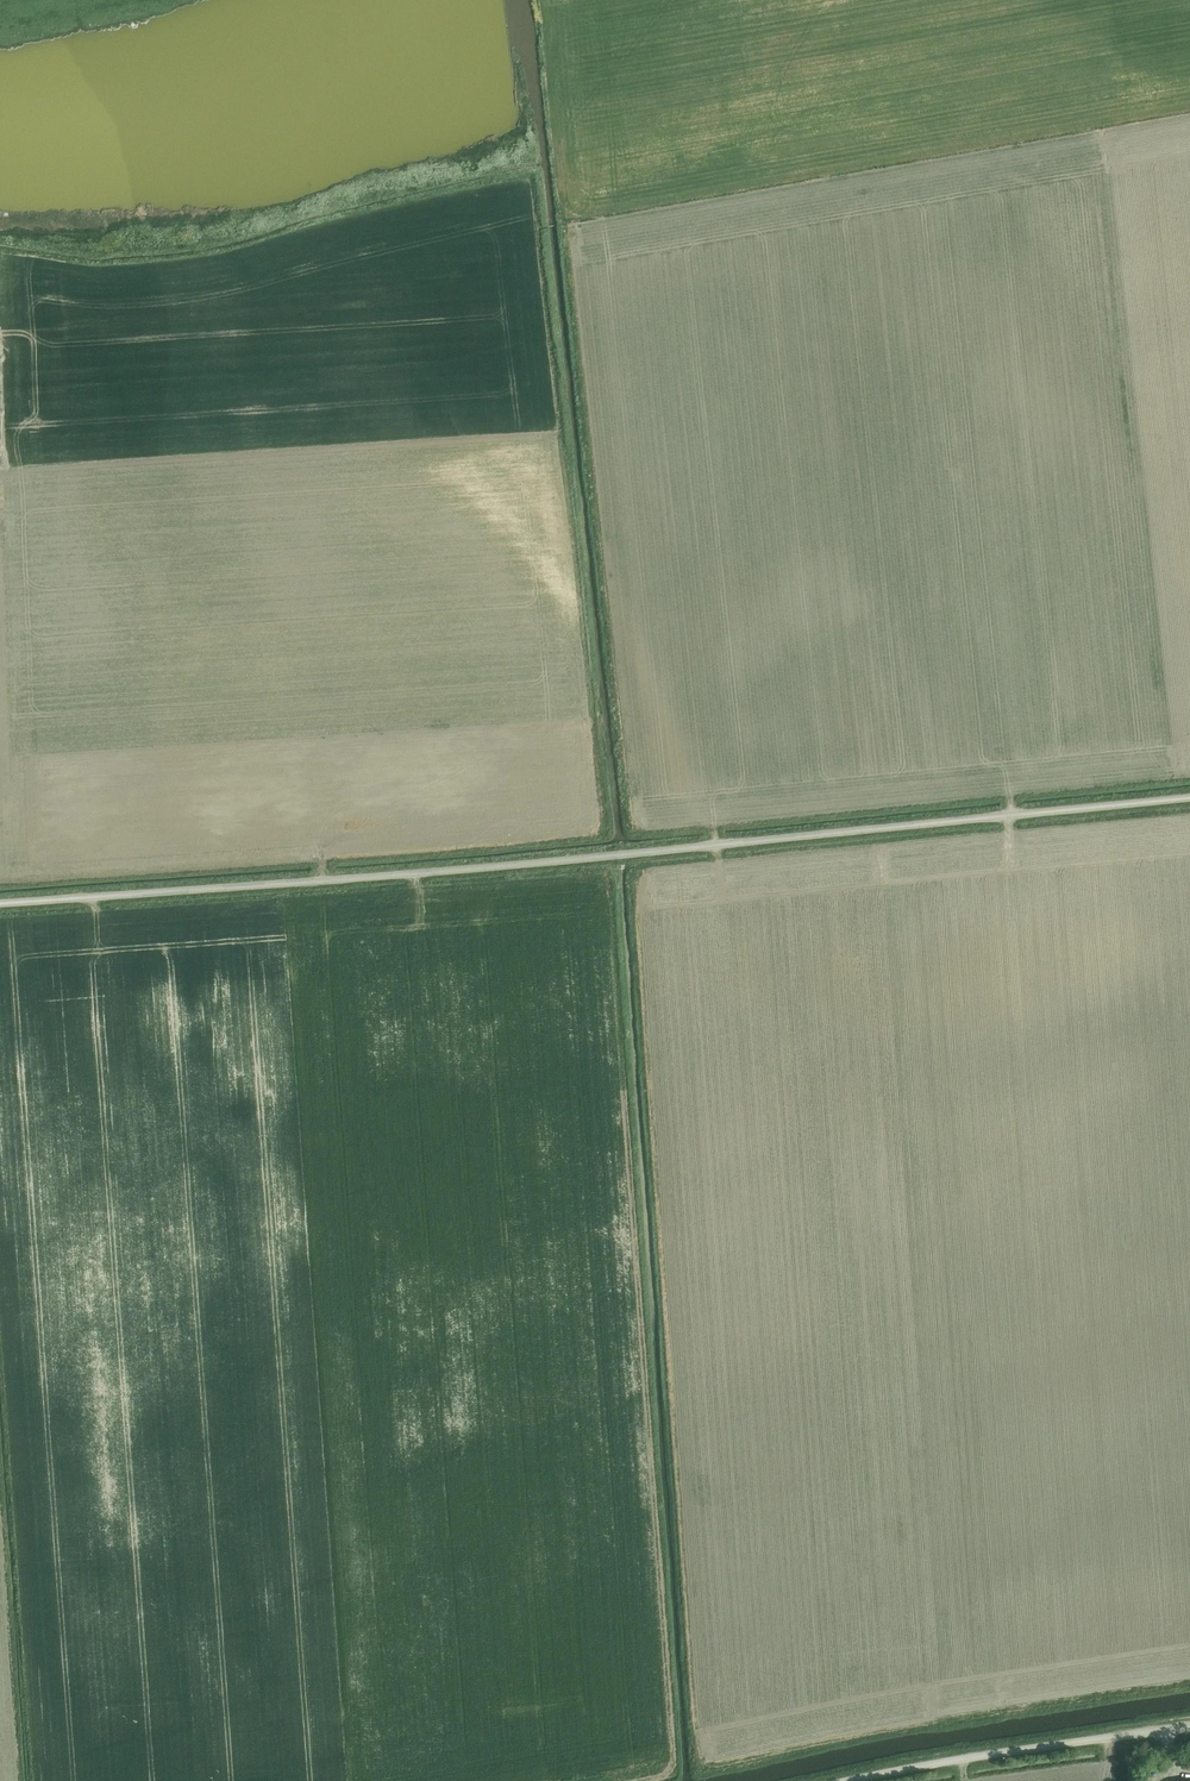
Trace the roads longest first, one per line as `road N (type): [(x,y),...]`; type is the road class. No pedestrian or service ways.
road 1 (unclassified): [(0,901),(588,858),(1189,799)]
road 2 (unclassified): [(849,1780),(1189,1731)]

